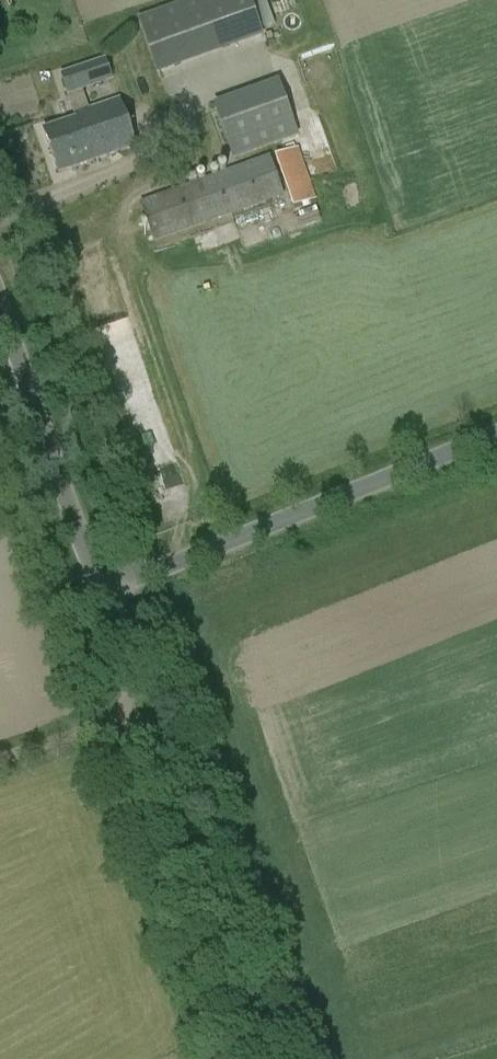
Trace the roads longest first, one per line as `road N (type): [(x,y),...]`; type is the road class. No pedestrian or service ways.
road 1 (unclassified): [(261,1058),(104,594)]
road 2 (unclassified): [(496,435),(104,594)]
road 3 (unclassified): [(104,594),(0,304)]

